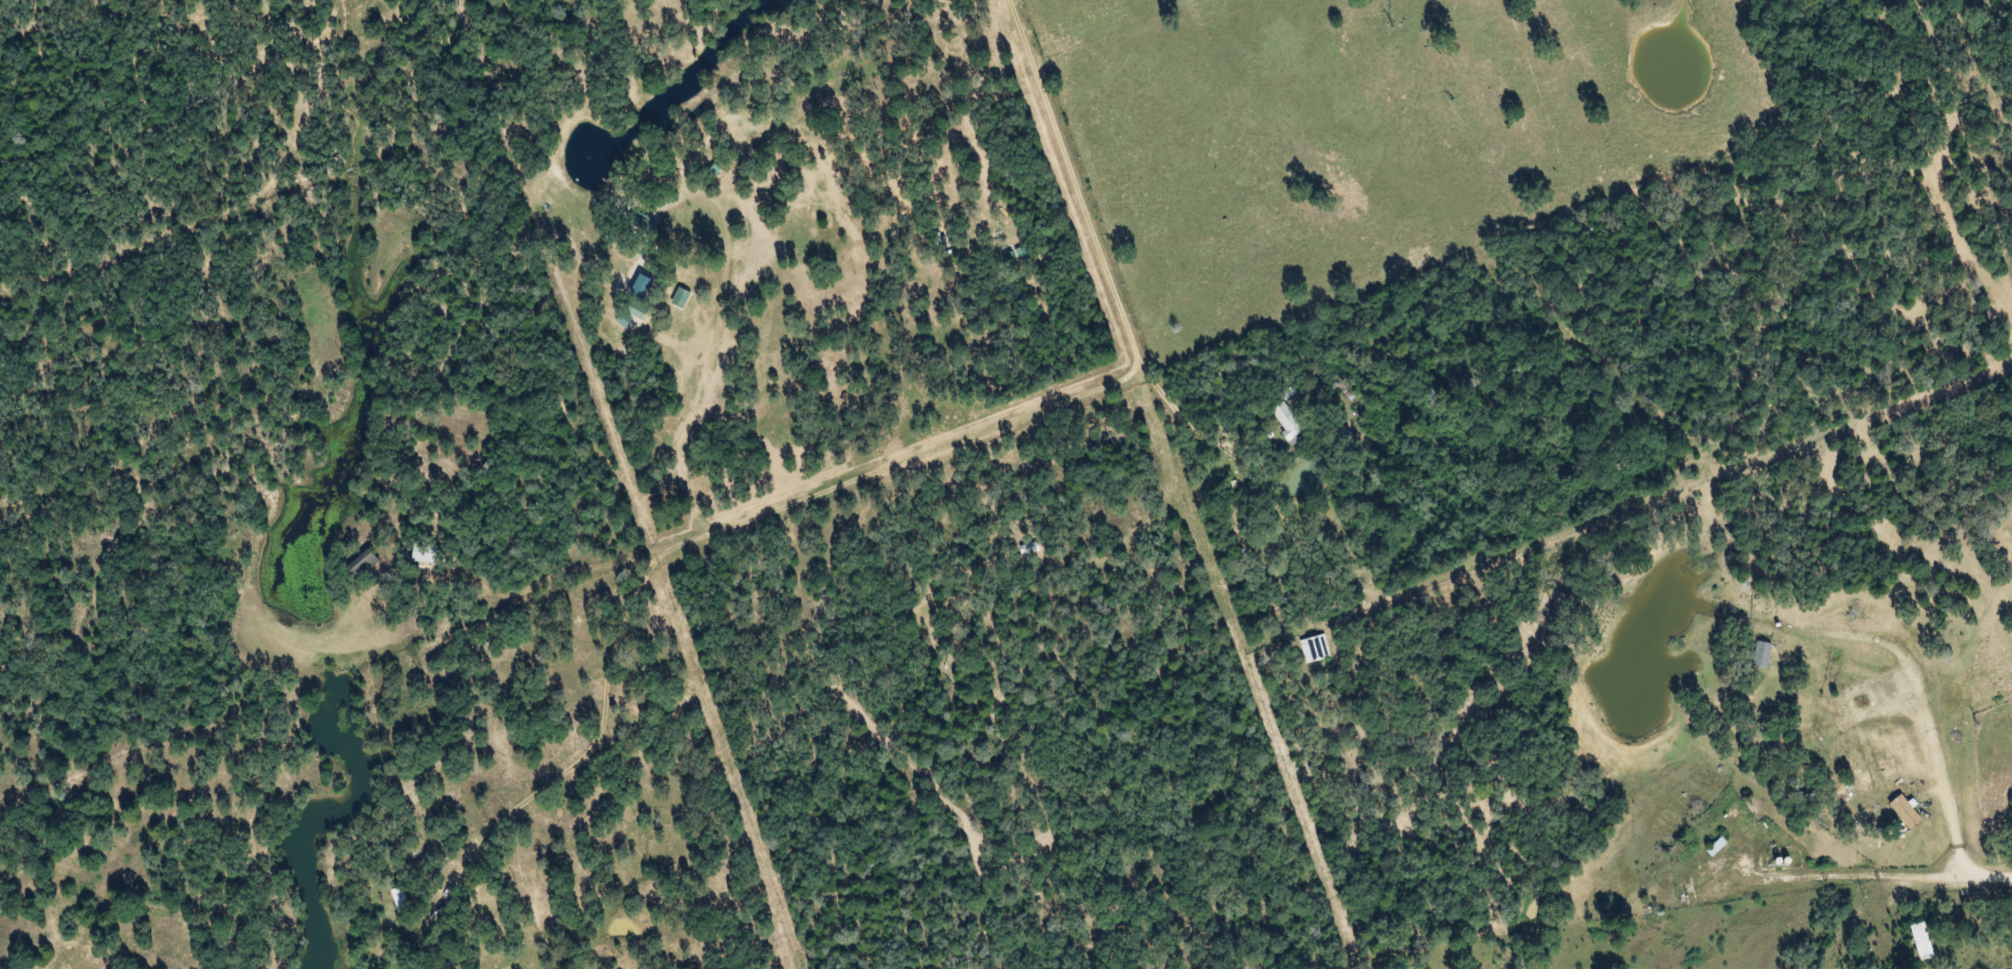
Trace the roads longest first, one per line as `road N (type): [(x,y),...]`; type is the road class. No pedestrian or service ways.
road 1 (residential): [(1025,0),(1141,354),(1125,384),(654,552)]

